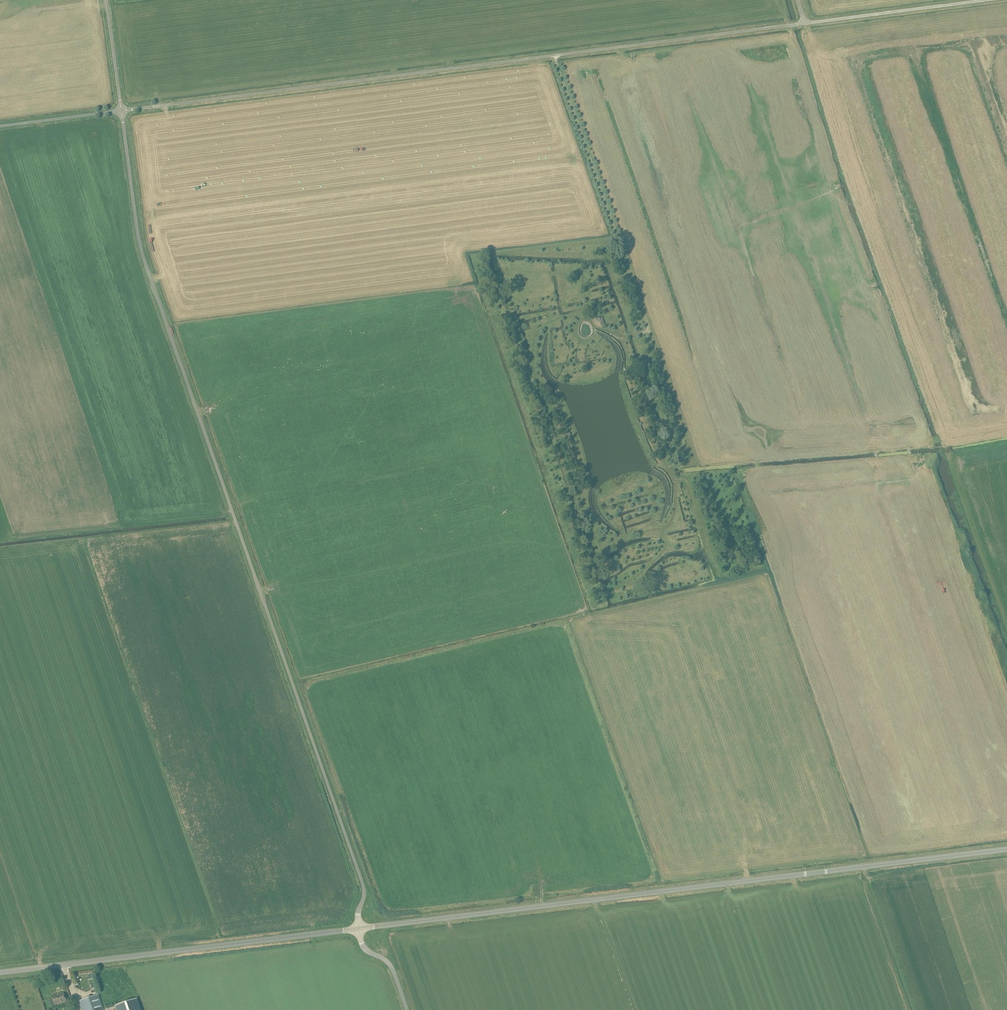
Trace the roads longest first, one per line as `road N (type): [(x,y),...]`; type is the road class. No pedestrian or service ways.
road 1 (unclassified): [(358,928),(366,895),(140,254),(122,110)]
road 2 (unclassified): [(122,110),(803,23)]
road 3 (tertiary): [(358,928),(1006,849)]
road 4 (tertiary): [(0,973),(358,928)]
road 5 (unclassified): [(803,23),(980,0)]
road 6 (unclassified): [(0,125),(122,110)]

